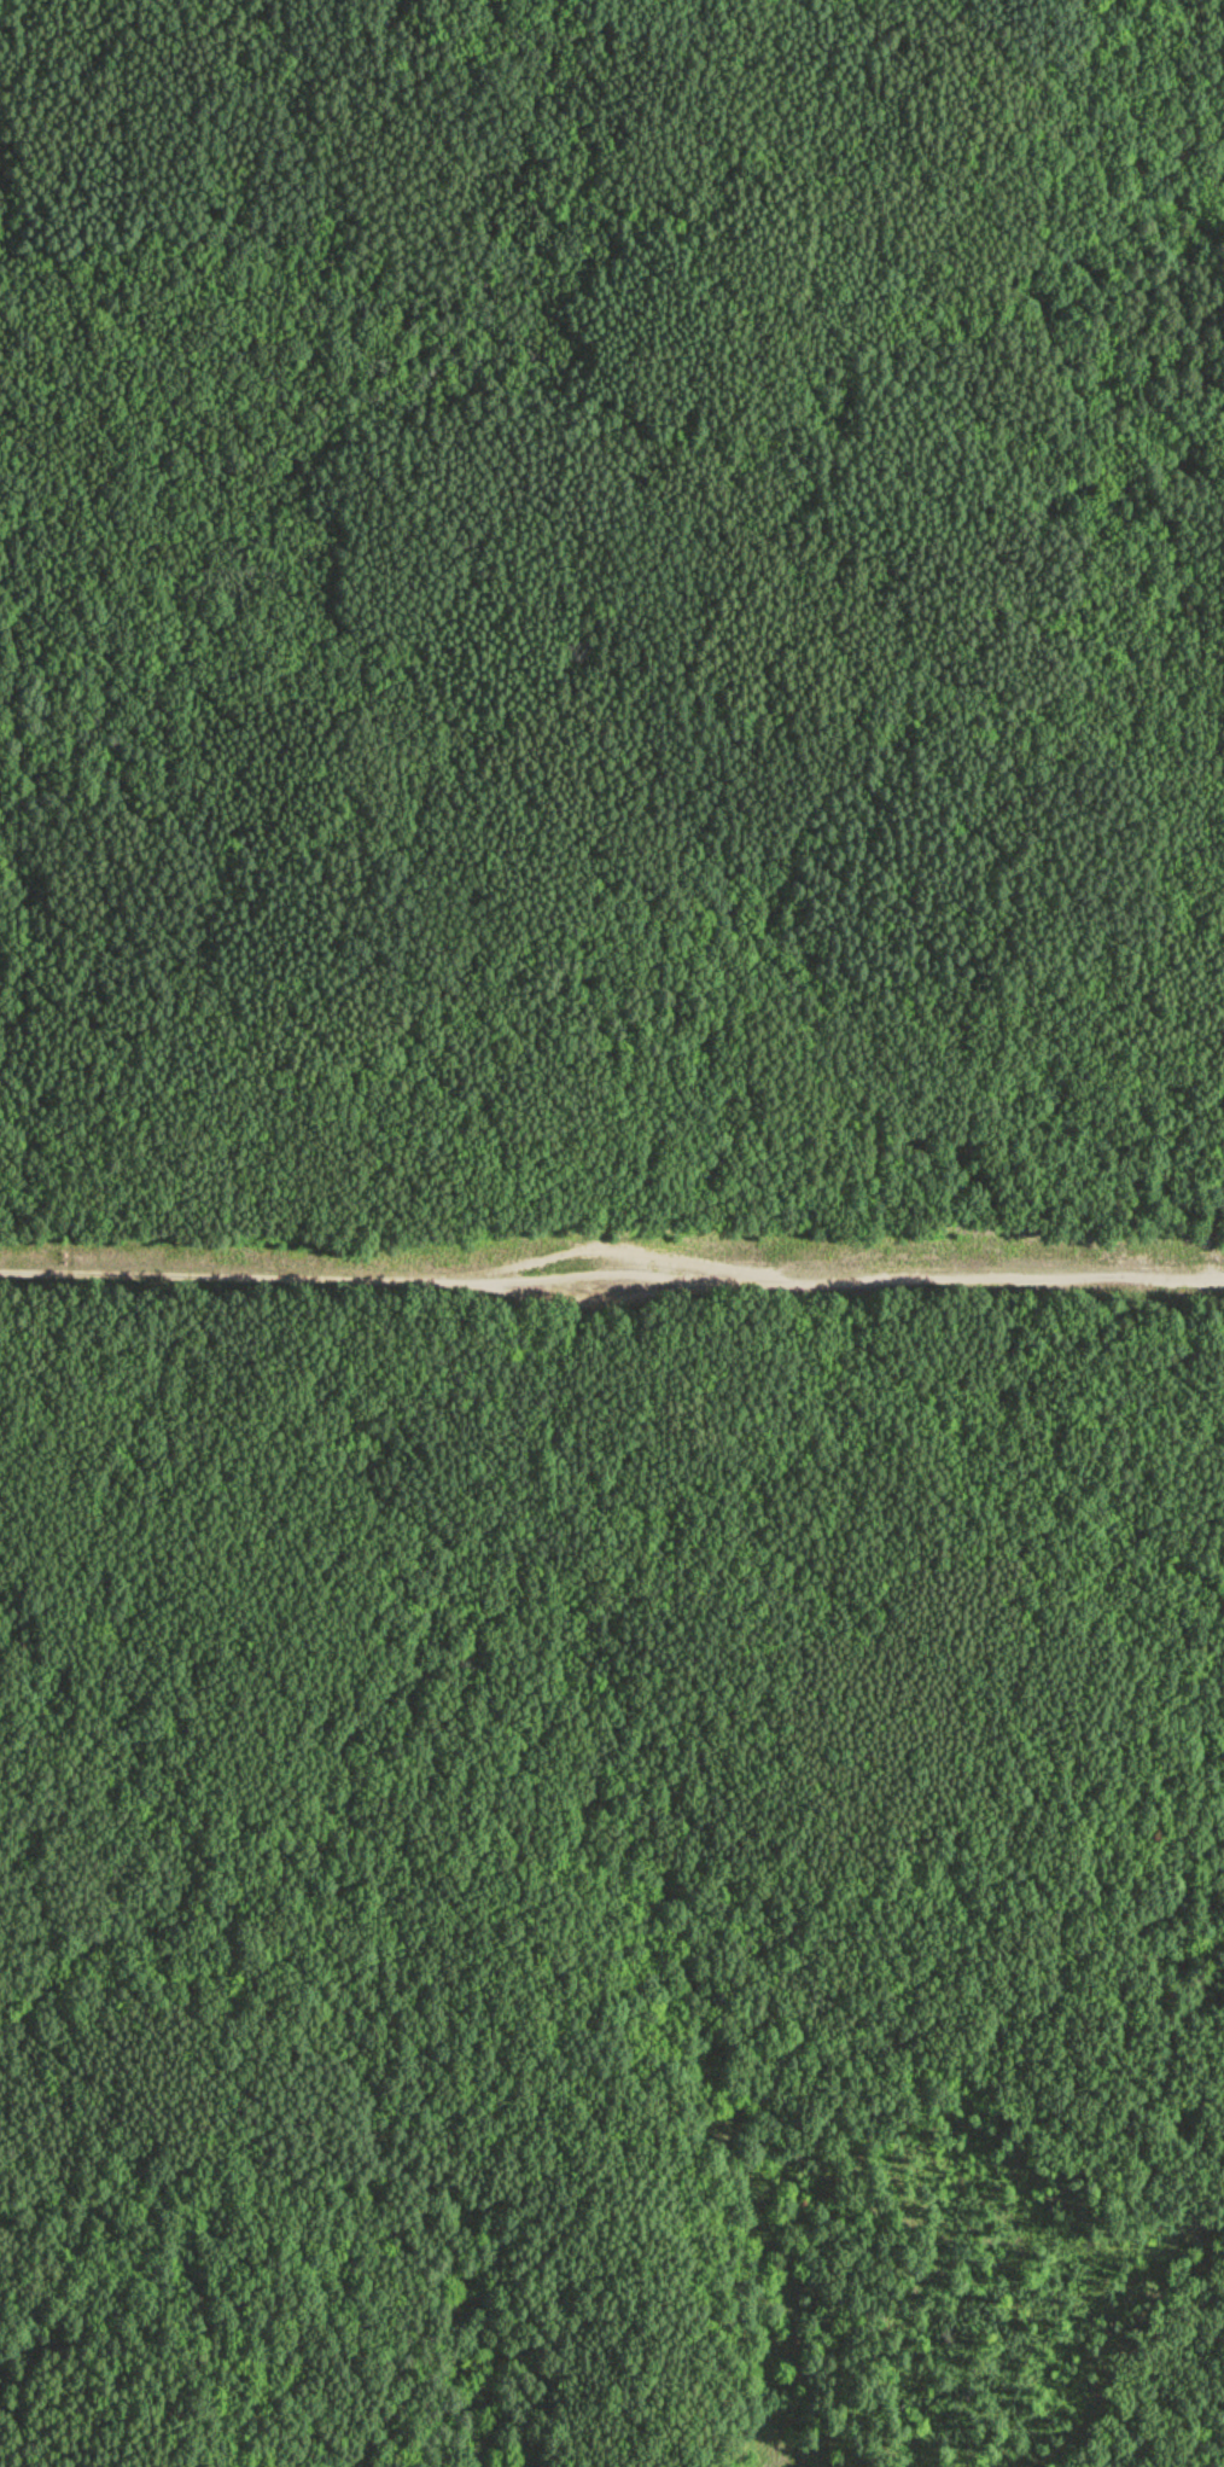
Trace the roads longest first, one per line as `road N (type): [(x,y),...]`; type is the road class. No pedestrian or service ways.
road 1 (track): [(1223,1282),(0,1278)]

